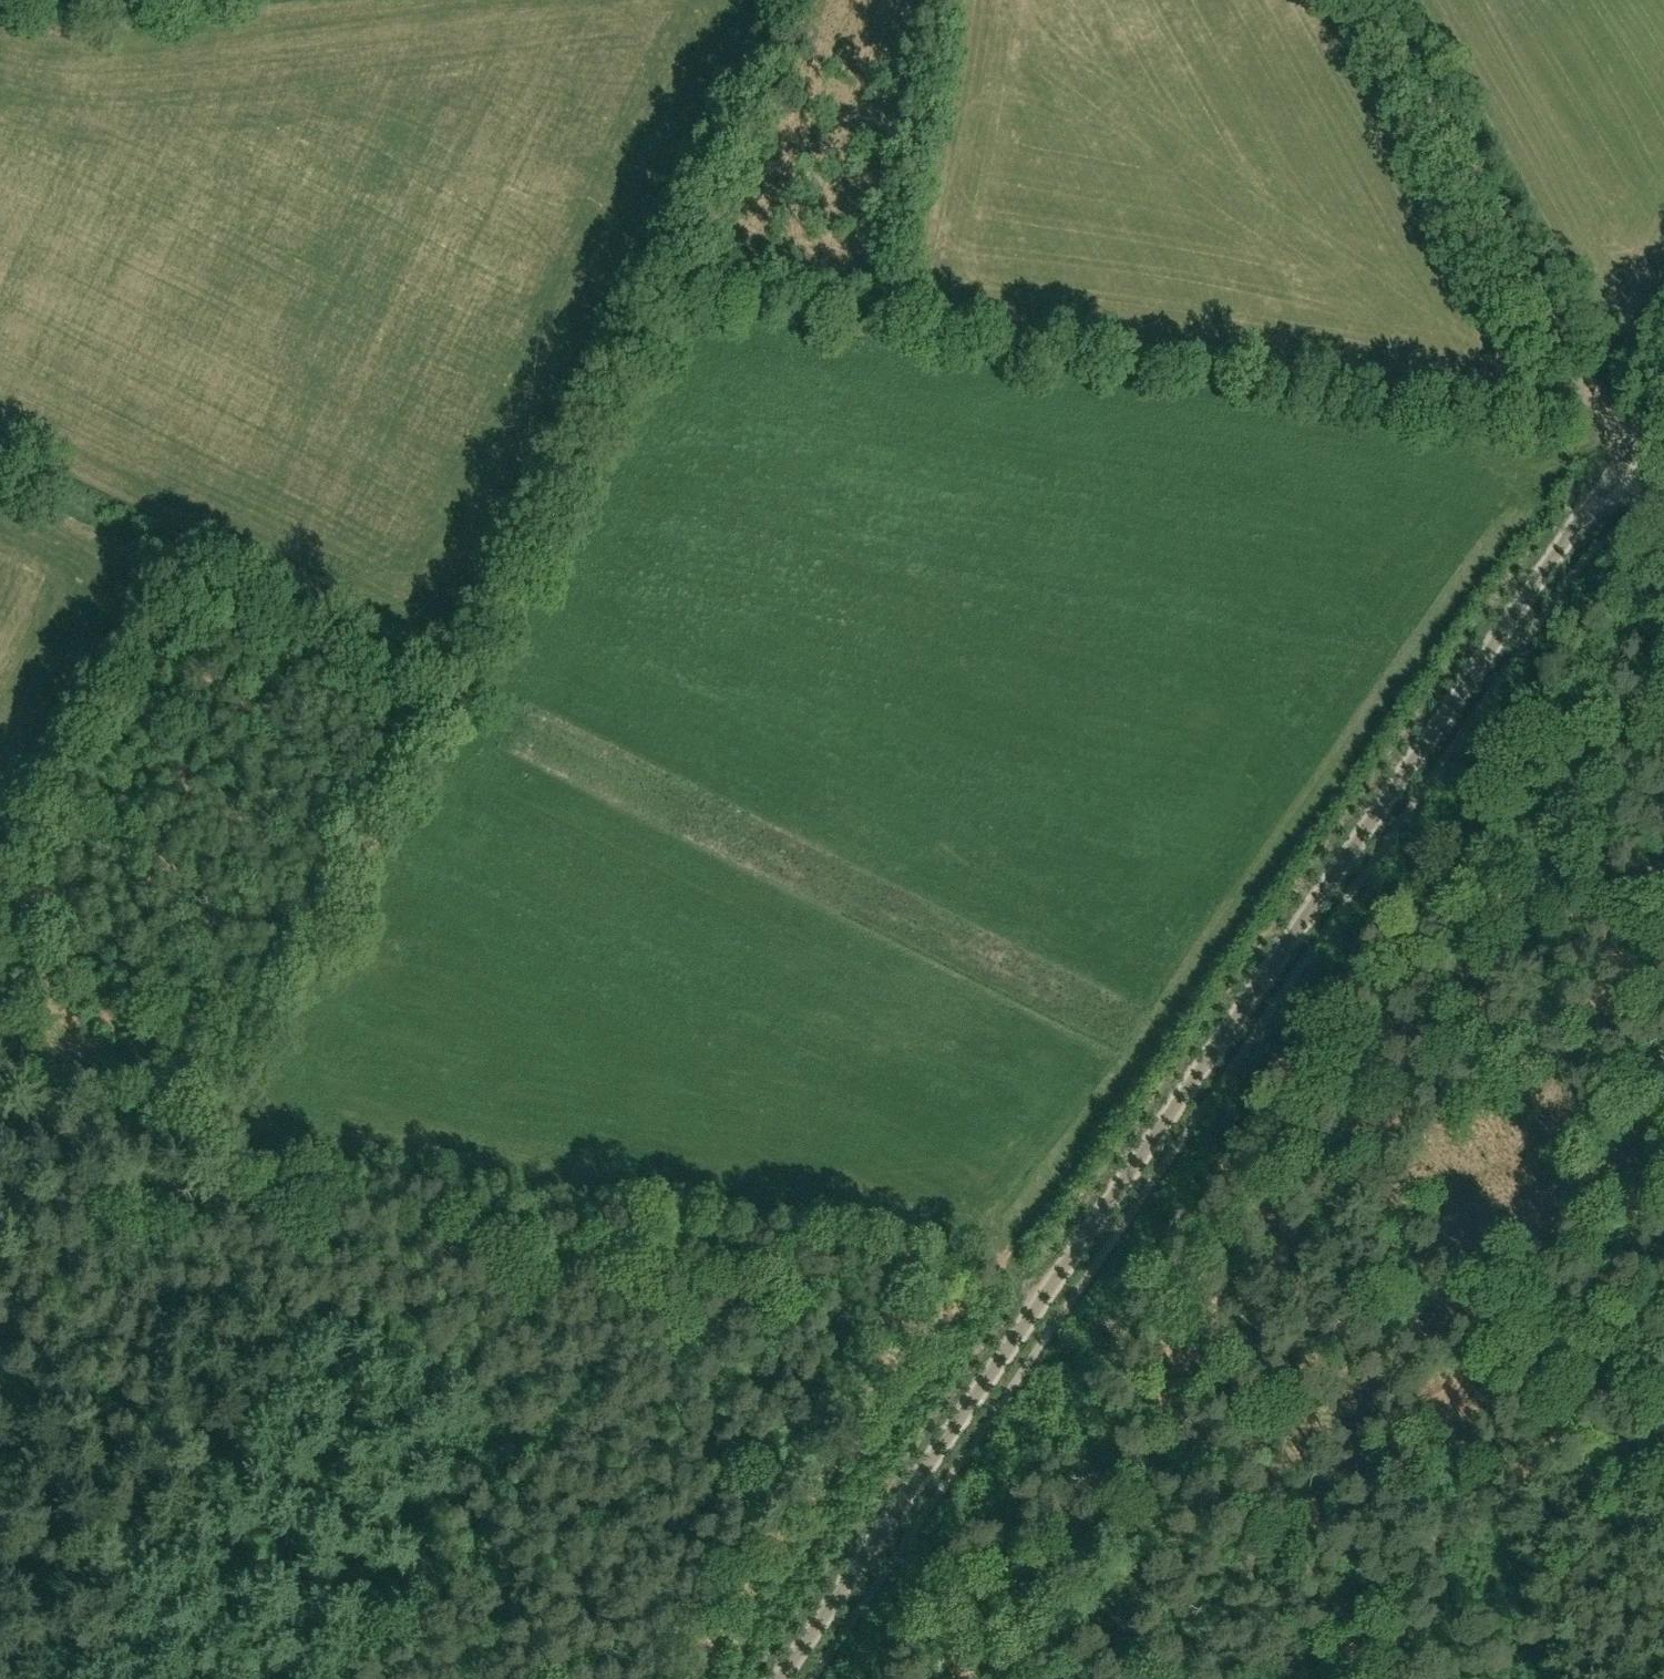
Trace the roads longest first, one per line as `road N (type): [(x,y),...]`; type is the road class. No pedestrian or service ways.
road 1 (tertiary): [(788,1678),(900,1491),(1631,450)]
road 2 (track): [(1631,450),(1376,0)]

